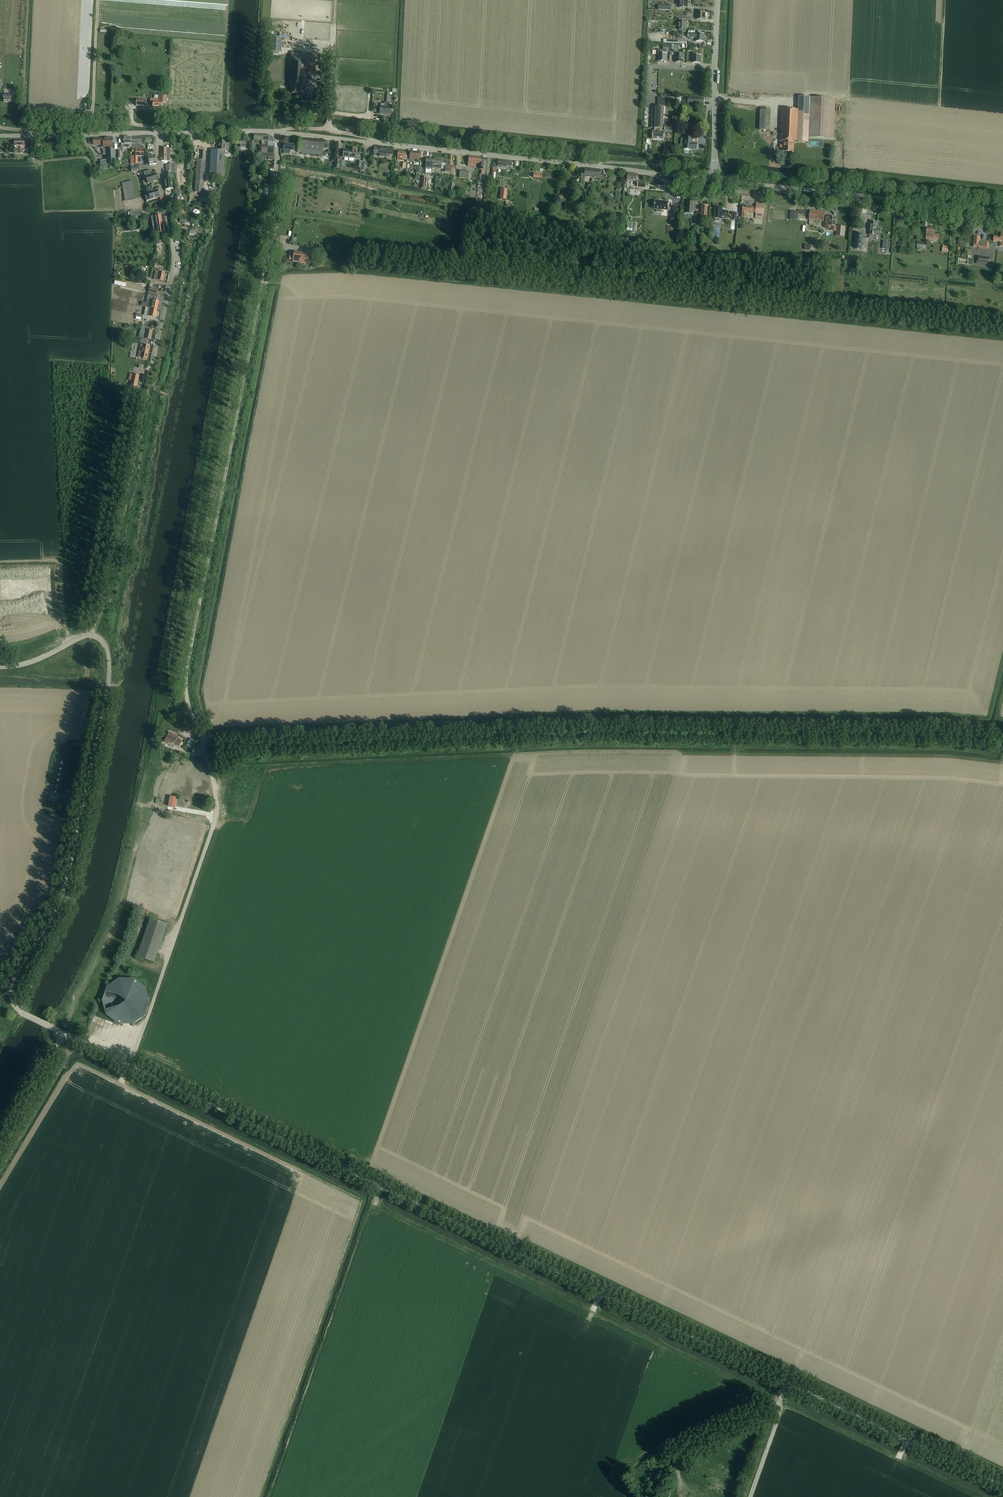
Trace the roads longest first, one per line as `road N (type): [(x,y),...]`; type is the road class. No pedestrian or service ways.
road 1 (track): [(269,1496),(372,1205),(976,1496)]
road 2 (unclassified): [(1002,1485),(129,1064)]
road 3 (track): [(1002,1470),(133,1054)]
road 4 (unclassified): [(129,1064),(215,816),(186,677),(259,296),(277,133)]
road 5 (track): [(1002,730),(609,721),(202,741)]
road 6 (track): [(239,769),(239,759),(608,742),(1002,752)]
road 7 (track): [(120,1084),(363,1200),(259,1496)]
road 8 (track): [(736,710),(217,726),(208,739)]
road 9 (unclassified): [(64,1033),(19,1010),(11,987),(65,884),(109,680),(106,647),(91,635)]
road 10 (tertiary): [(277,133),(715,176)]
road 11 (track): [(677,753),(1002,763)]
road 12 (track): [(736,754),(736,710),(988,716)]
road 13 (track): [(732,172),(828,192),(936,195),(938,180),(1002,187)]
road 14 (track): [(91,635),(104,603),(152,366)]
road 15 (residential): [(152,366),(174,261),(159,133)]
road 16 (tertiary): [(1002,211),(780,186)]
road 17 (track): [(129,1064),(120,1084),(80,1065),(65,1075),(0,1182)]
road 18 (track): [(97,0),(92,122),(135,124)]
road 19 (tertiary): [(0,136),(159,133)]
road 20 (unclassified): [(0,1150),(64,1033)]

